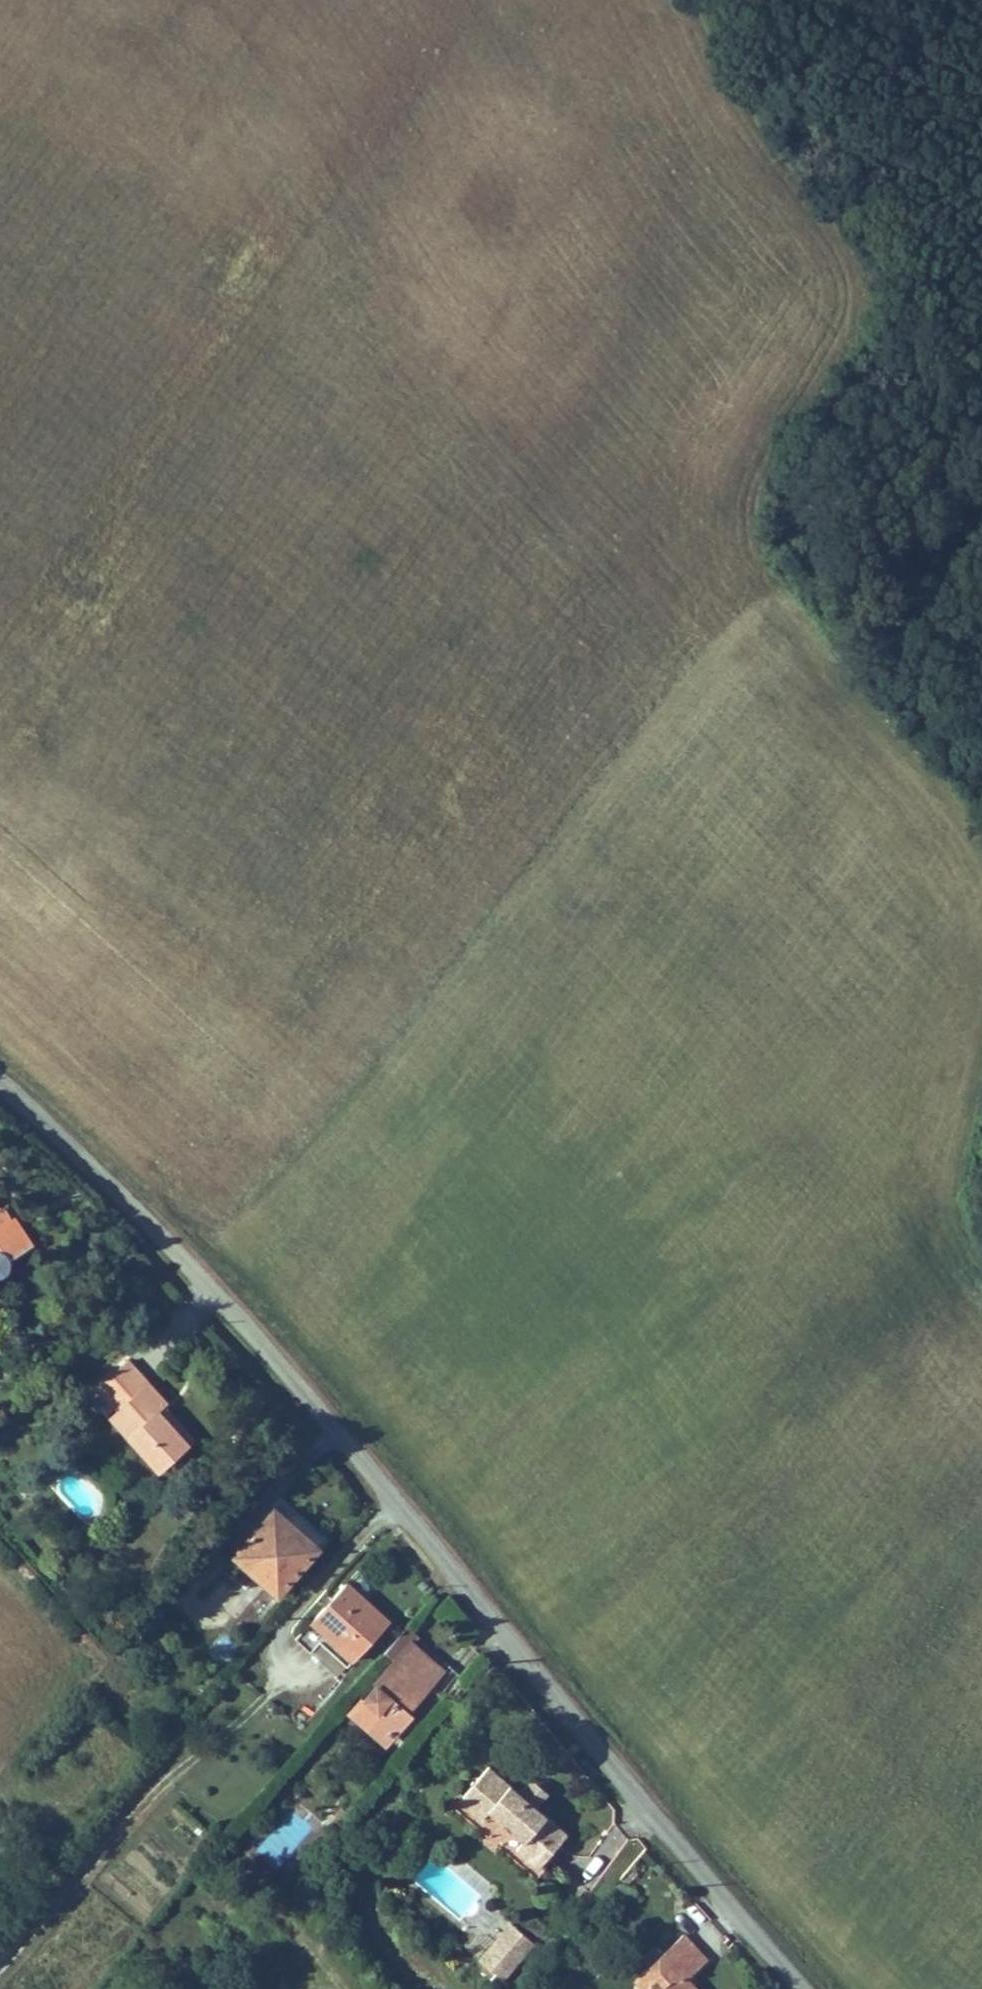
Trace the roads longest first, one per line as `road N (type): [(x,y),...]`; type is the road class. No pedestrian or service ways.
road 1 (unclassified): [(801,1988),(634,1804),(144,1221),(0,1095)]

